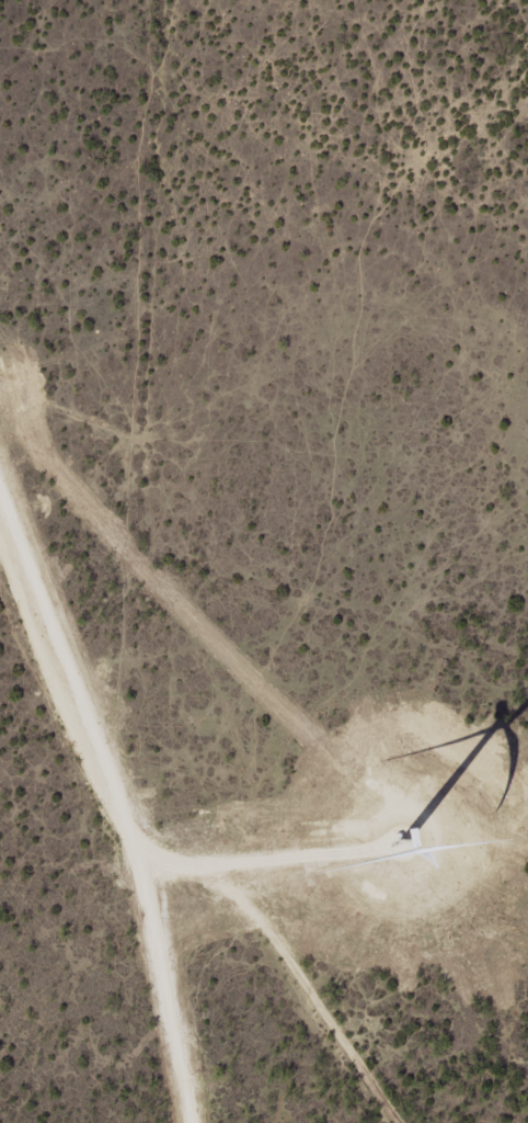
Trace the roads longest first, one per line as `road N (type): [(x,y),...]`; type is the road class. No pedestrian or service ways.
road 1 (residential): [(408,1122),(241,889),(151,848),(93,762),(0,513)]

